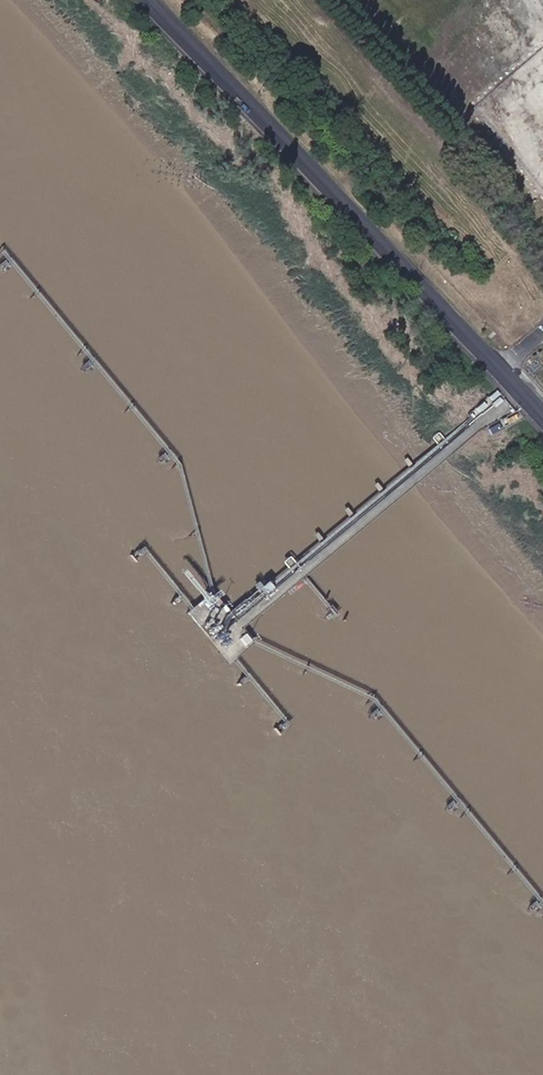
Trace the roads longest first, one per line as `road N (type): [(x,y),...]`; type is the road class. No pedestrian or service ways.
road 1 (tertiary): [(150,0),(542,419)]

